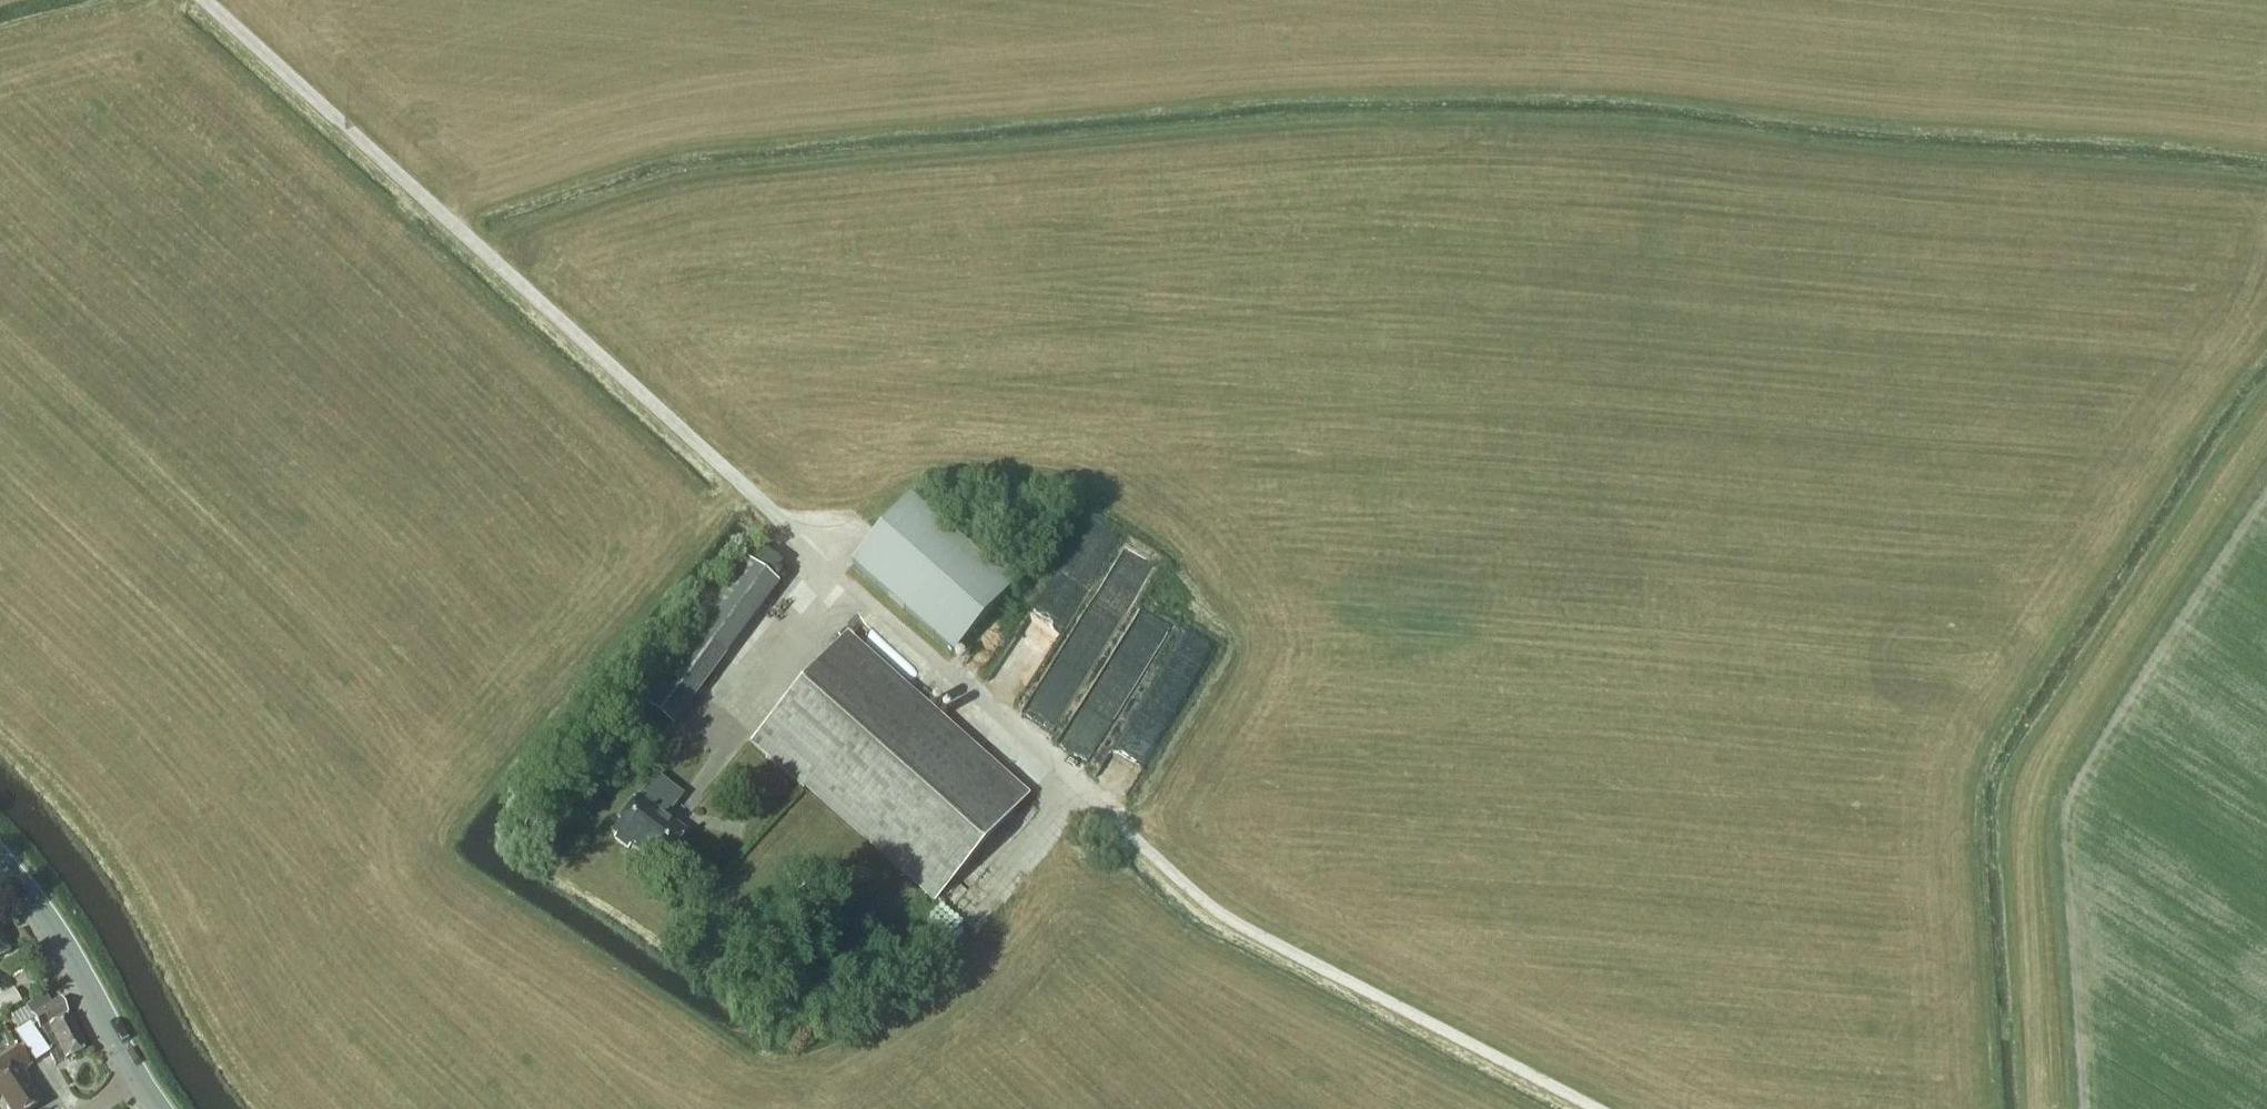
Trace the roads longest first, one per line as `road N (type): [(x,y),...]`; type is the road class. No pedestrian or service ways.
road 1 (tertiary): [(139,1081),(55,934),(0,862)]

